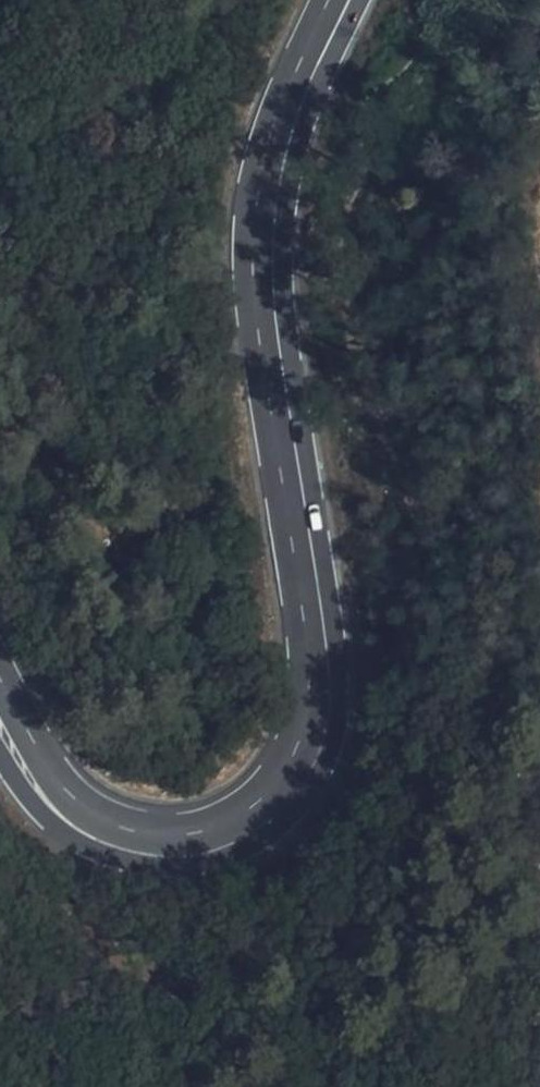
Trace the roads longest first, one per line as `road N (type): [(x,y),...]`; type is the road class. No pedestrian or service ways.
road 1 (tertiary): [(55,804),(90,832),(177,854),(241,838),(276,810),(309,758),(325,701),(321,628),(277,328),(273,228),(288,138),(349,0)]
road 2 (track): [(367,460),(291,429),(195,502),(102,544),(33,491),(0,431)]
road 3 (tertiary): [(55,804),(43,759),(0,678)]

